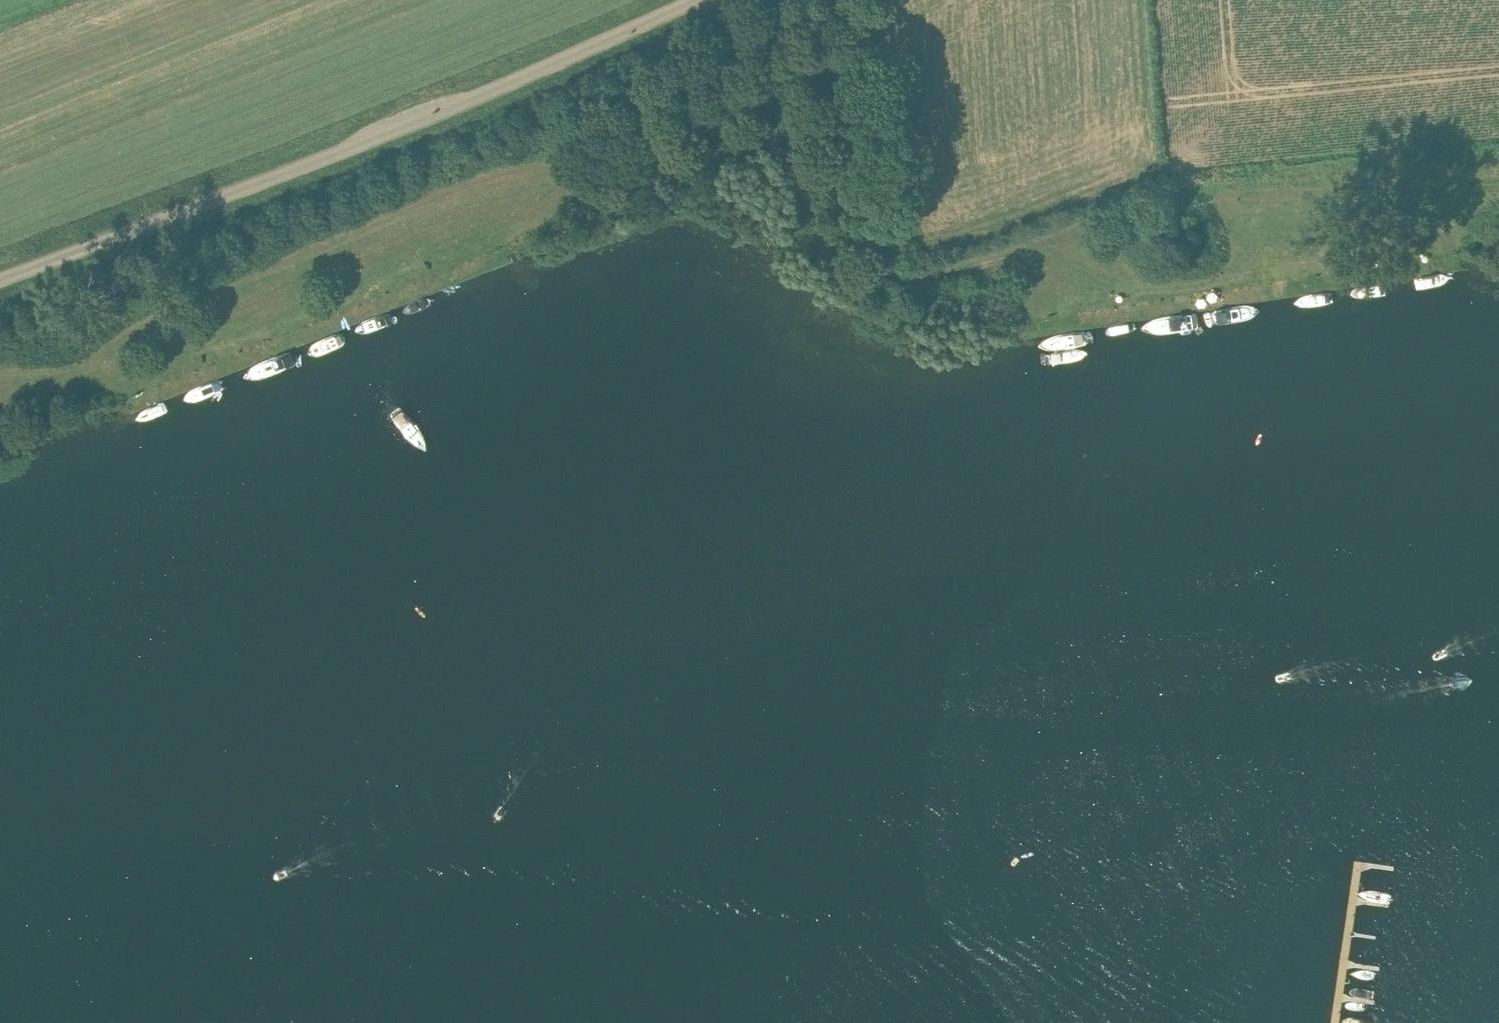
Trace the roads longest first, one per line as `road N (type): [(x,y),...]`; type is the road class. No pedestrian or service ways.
road 1 (unclassified): [(0,280),(546,70),(701,0)]
road 2 (track): [(0,361),(176,311),(459,198),(583,178)]

